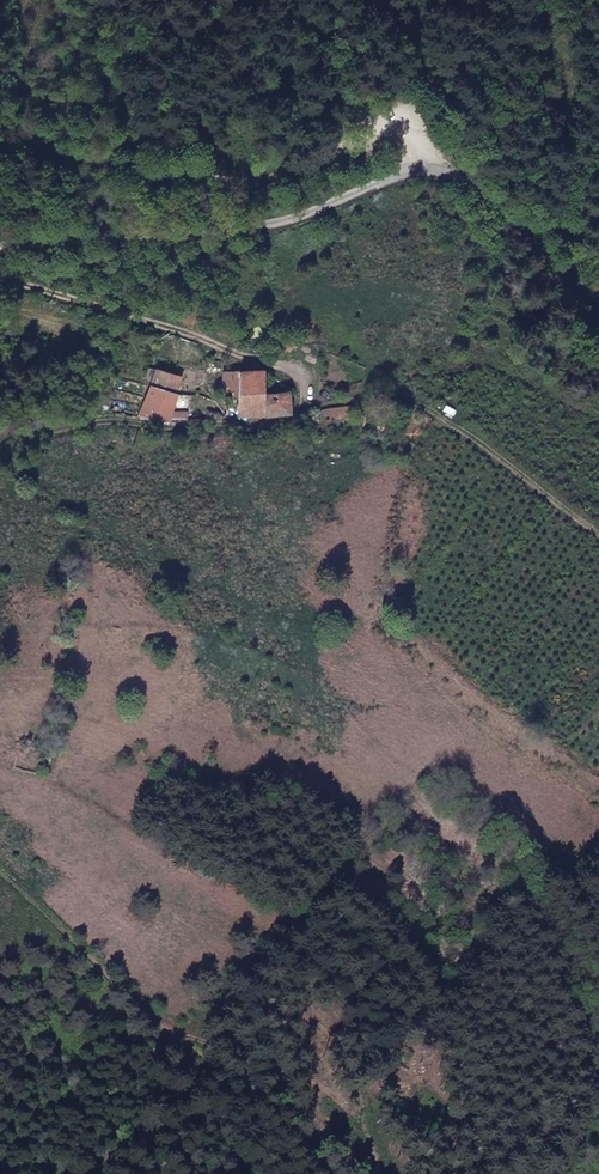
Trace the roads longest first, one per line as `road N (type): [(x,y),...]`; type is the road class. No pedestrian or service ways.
road 1 (unclassified): [(0,242),(265,224),(406,170),(432,169),(470,182),(508,210),(554,283),(598,320)]
road 2 (track): [(0,136),(215,177),(290,168),(386,138),(432,169)]
road 3 (track): [(0,869),(162,1025),(182,1032),(231,1077),(315,1173)]
road 4 (track): [(0,443),(108,419),(283,421),(318,406)]
road 5 (track): [(598,530),(431,408),(352,399),(318,406)]
road 6 (track): [(318,406),(464,357),(598,411)]

